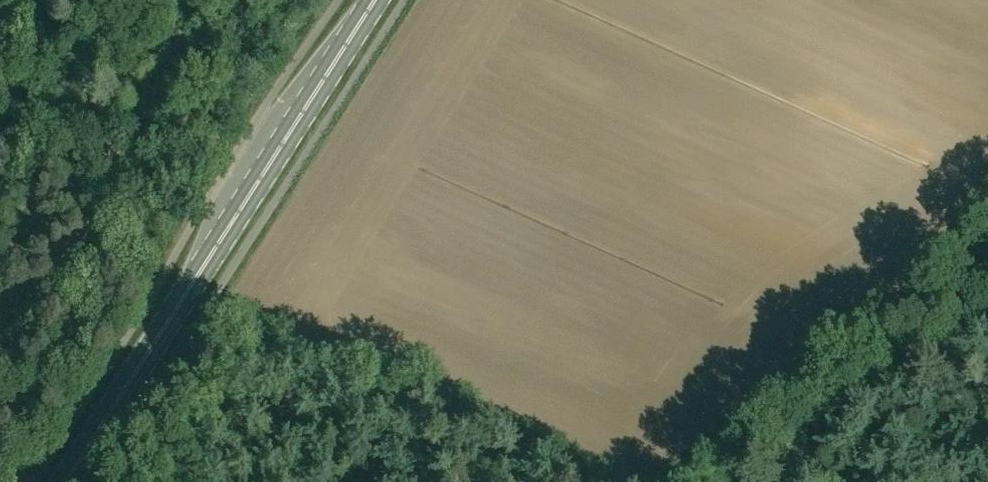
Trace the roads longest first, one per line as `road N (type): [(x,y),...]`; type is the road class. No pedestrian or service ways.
road 1 (secondary): [(67,481),(376,0)]

